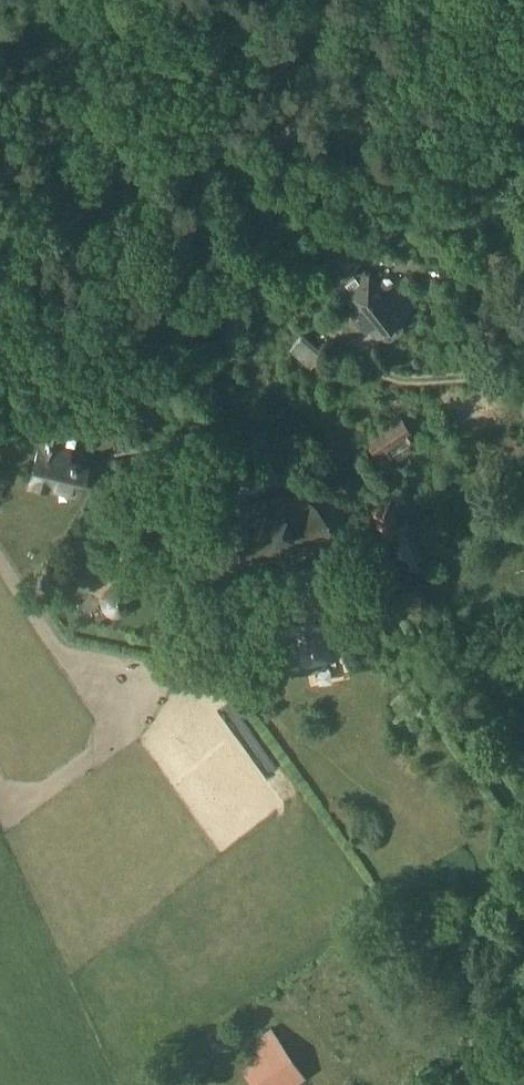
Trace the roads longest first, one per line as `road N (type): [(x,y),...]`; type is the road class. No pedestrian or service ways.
road 1 (track): [(523,815),(386,614),(364,532),(297,480),(232,492),(192,489),(167,457),(128,378),(124,243),(109,161)]

